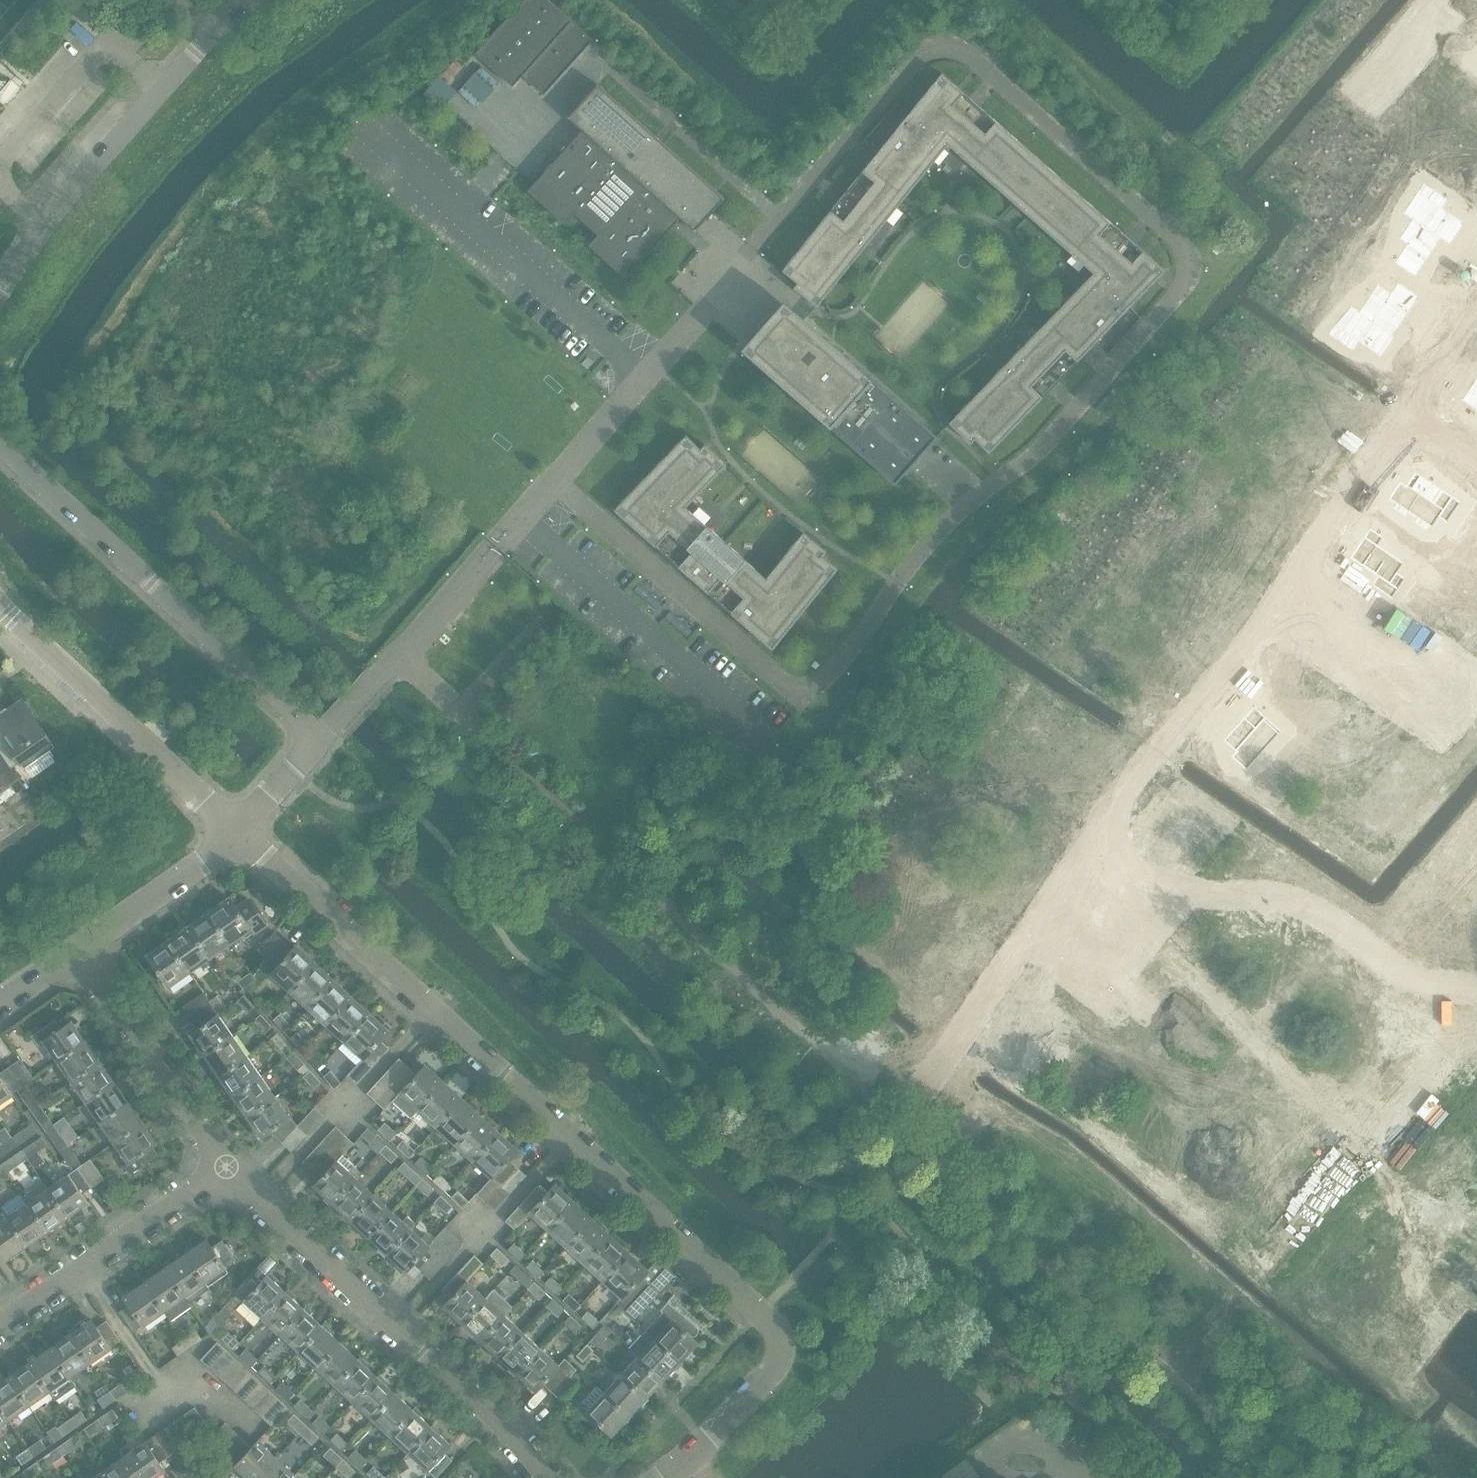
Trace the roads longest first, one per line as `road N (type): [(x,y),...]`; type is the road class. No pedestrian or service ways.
road 1 (residential): [(660,1477),(755,1391),(788,1340),(239,826)]
road 2 (residential): [(552,1477),(500,1415),(232,1168)]
road 3 (residential): [(320,742),(0,438)]
road 4 (unclassified): [(1078,859),(1121,886),(1246,895),(1307,909),(1443,994),(1476,995)]
road 5 (residential): [(0,603),(43,652),(239,826)]
road 6 (residential): [(1266,614),(1078,859)]
road 7 (residential): [(1476,307),(1307,556)]
road 8 (residential): [(0,1328),(232,1168)]
road 9 (residential): [(232,1168),(78,952)]
road 10 (residential): [(320,742),(493,544)]
road 11 (residential): [(1078,859),(933,1072)]
road 12 (residential): [(1266,614),(1446,735)]
road 13 (residential): [(78,952),(219,850),(239,826)]
road 14 (residential): [(1307,556),(1451,653)]
road 15 (residential): [(1103,1472),(1032,1444),(998,1445),(982,1456),(995,1477)]

